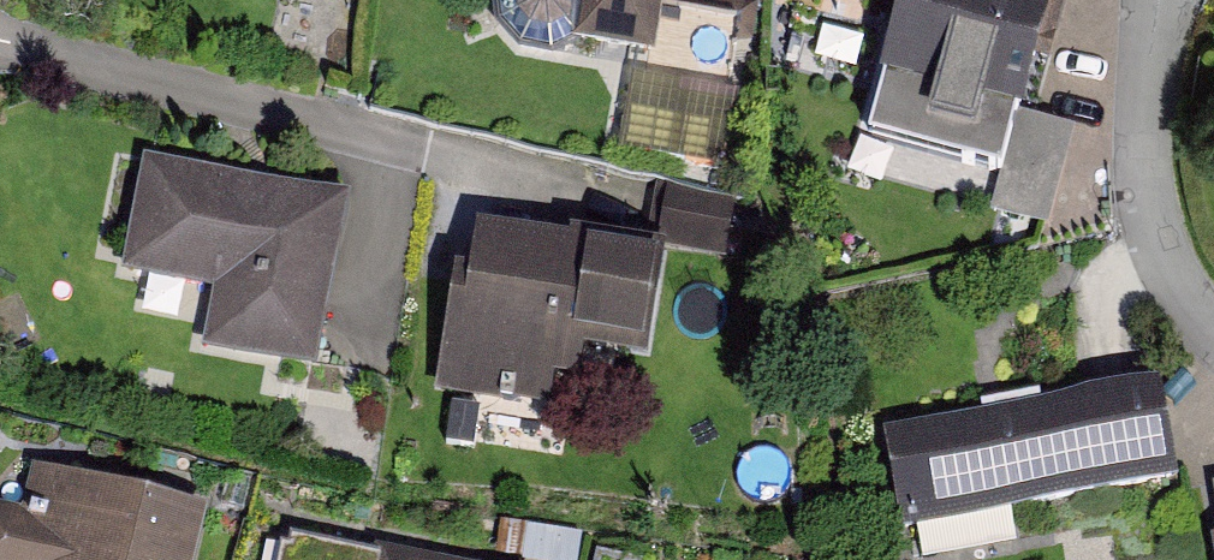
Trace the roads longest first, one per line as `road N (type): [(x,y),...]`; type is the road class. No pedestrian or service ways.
road 1 (residential): [(1213,331),(1163,263),(1151,226),(1145,120),(1159,0)]

